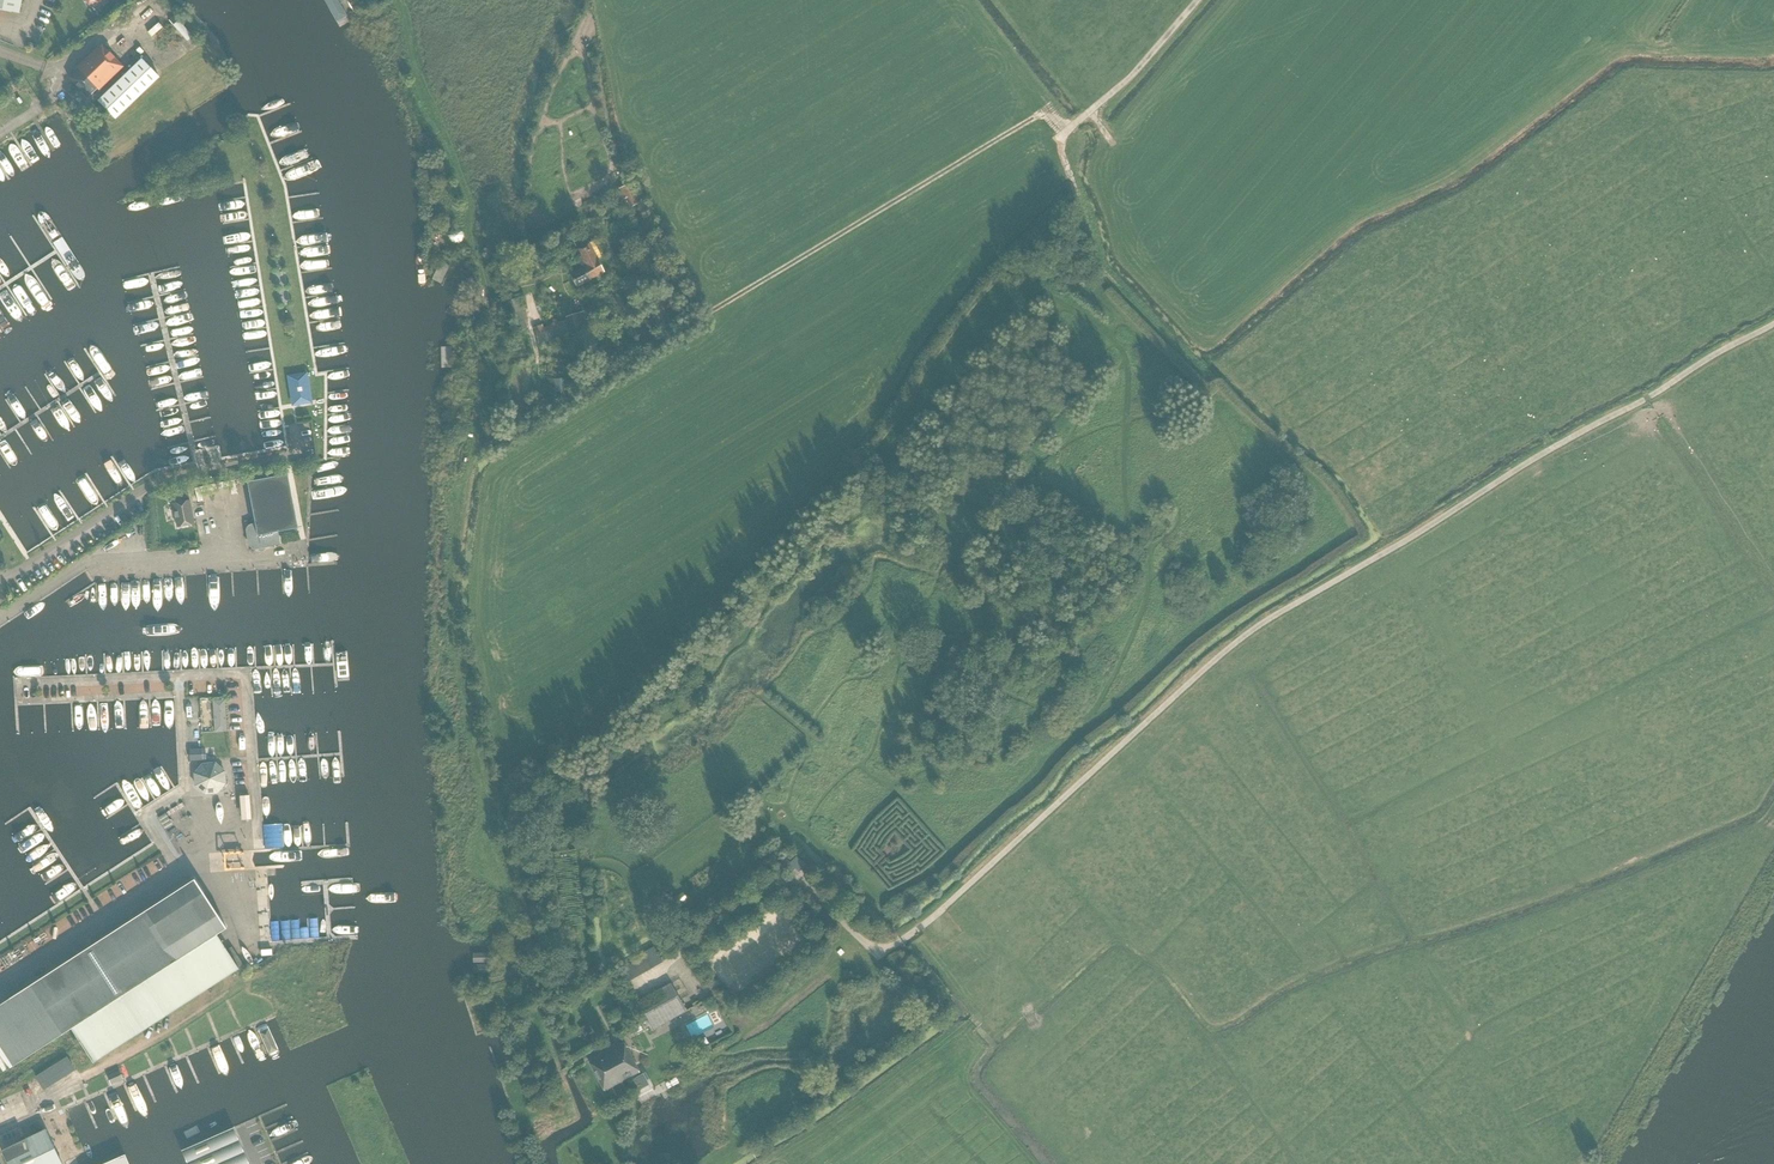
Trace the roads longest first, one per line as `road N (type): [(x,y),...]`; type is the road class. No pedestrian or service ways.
road 1 (track): [(1066,128),(1061,140),(1092,250),(1125,294)]

